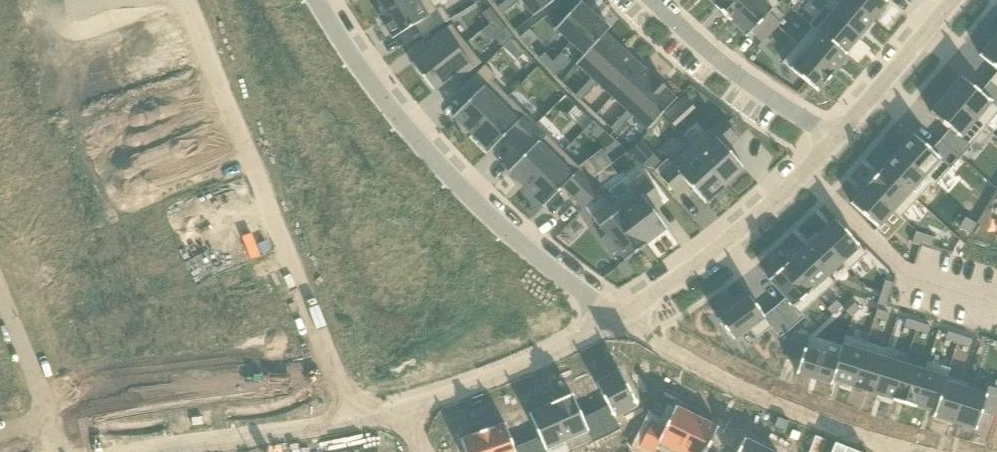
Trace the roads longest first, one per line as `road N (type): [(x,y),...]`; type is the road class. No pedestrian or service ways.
road 1 (residential): [(189,0),(294,295),(361,418)]
road 2 (residential): [(617,320),(466,197),(318,0)]
road 3 (residential): [(912,451),(731,383),(617,320)]
road 4 (residential): [(847,130),(776,209),(617,320)]
road 5 (residential): [(847,130),(770,91),(657,0)]
road 6 (residential): [(617,320),(519,367),(403,407)]
road 7 (residential): [(361,418),(160,451)]
road 8 (residential): [(961,0),(847,130)]
road 9 (residential): [(0,295),(50,413)]

